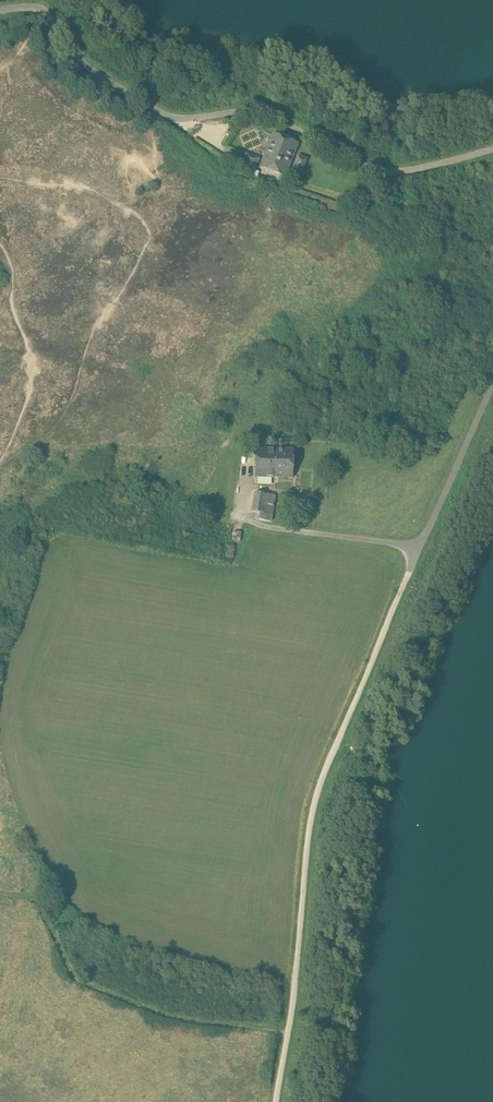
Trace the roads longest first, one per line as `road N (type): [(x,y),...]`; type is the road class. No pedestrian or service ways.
road 1 (track): [(0,239),(16,268),(12,294),(35,365),(0,461)]

